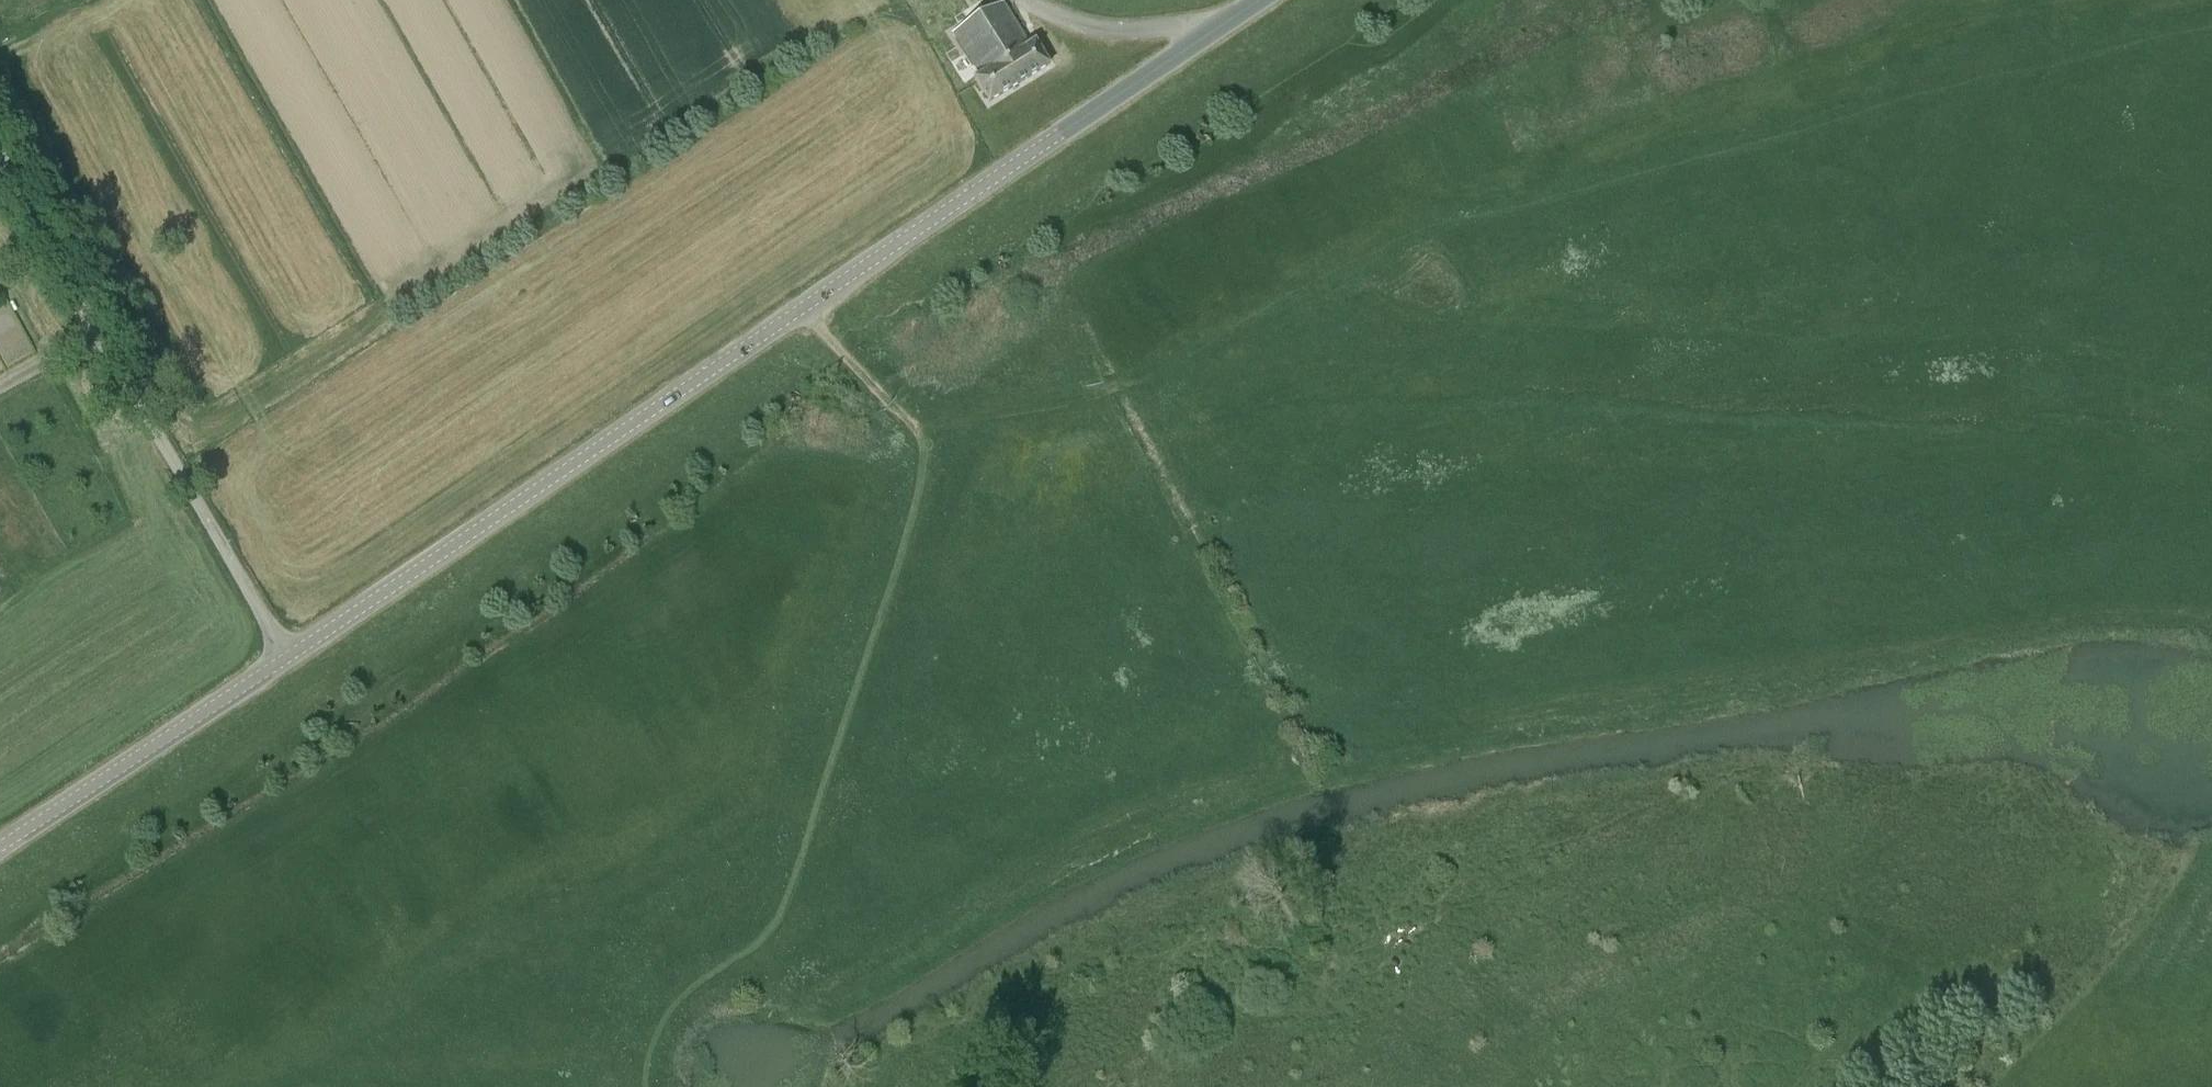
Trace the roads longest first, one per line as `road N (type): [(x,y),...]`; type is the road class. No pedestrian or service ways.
road 1 (tertiary): [(287,659),(1257,0)]
road 2 (unclassified): [(287,659),(0,160)]
road 3 (tertiary): [(0,842),(287,659)]
road 4 (track): [(902,422),(798,310)]

